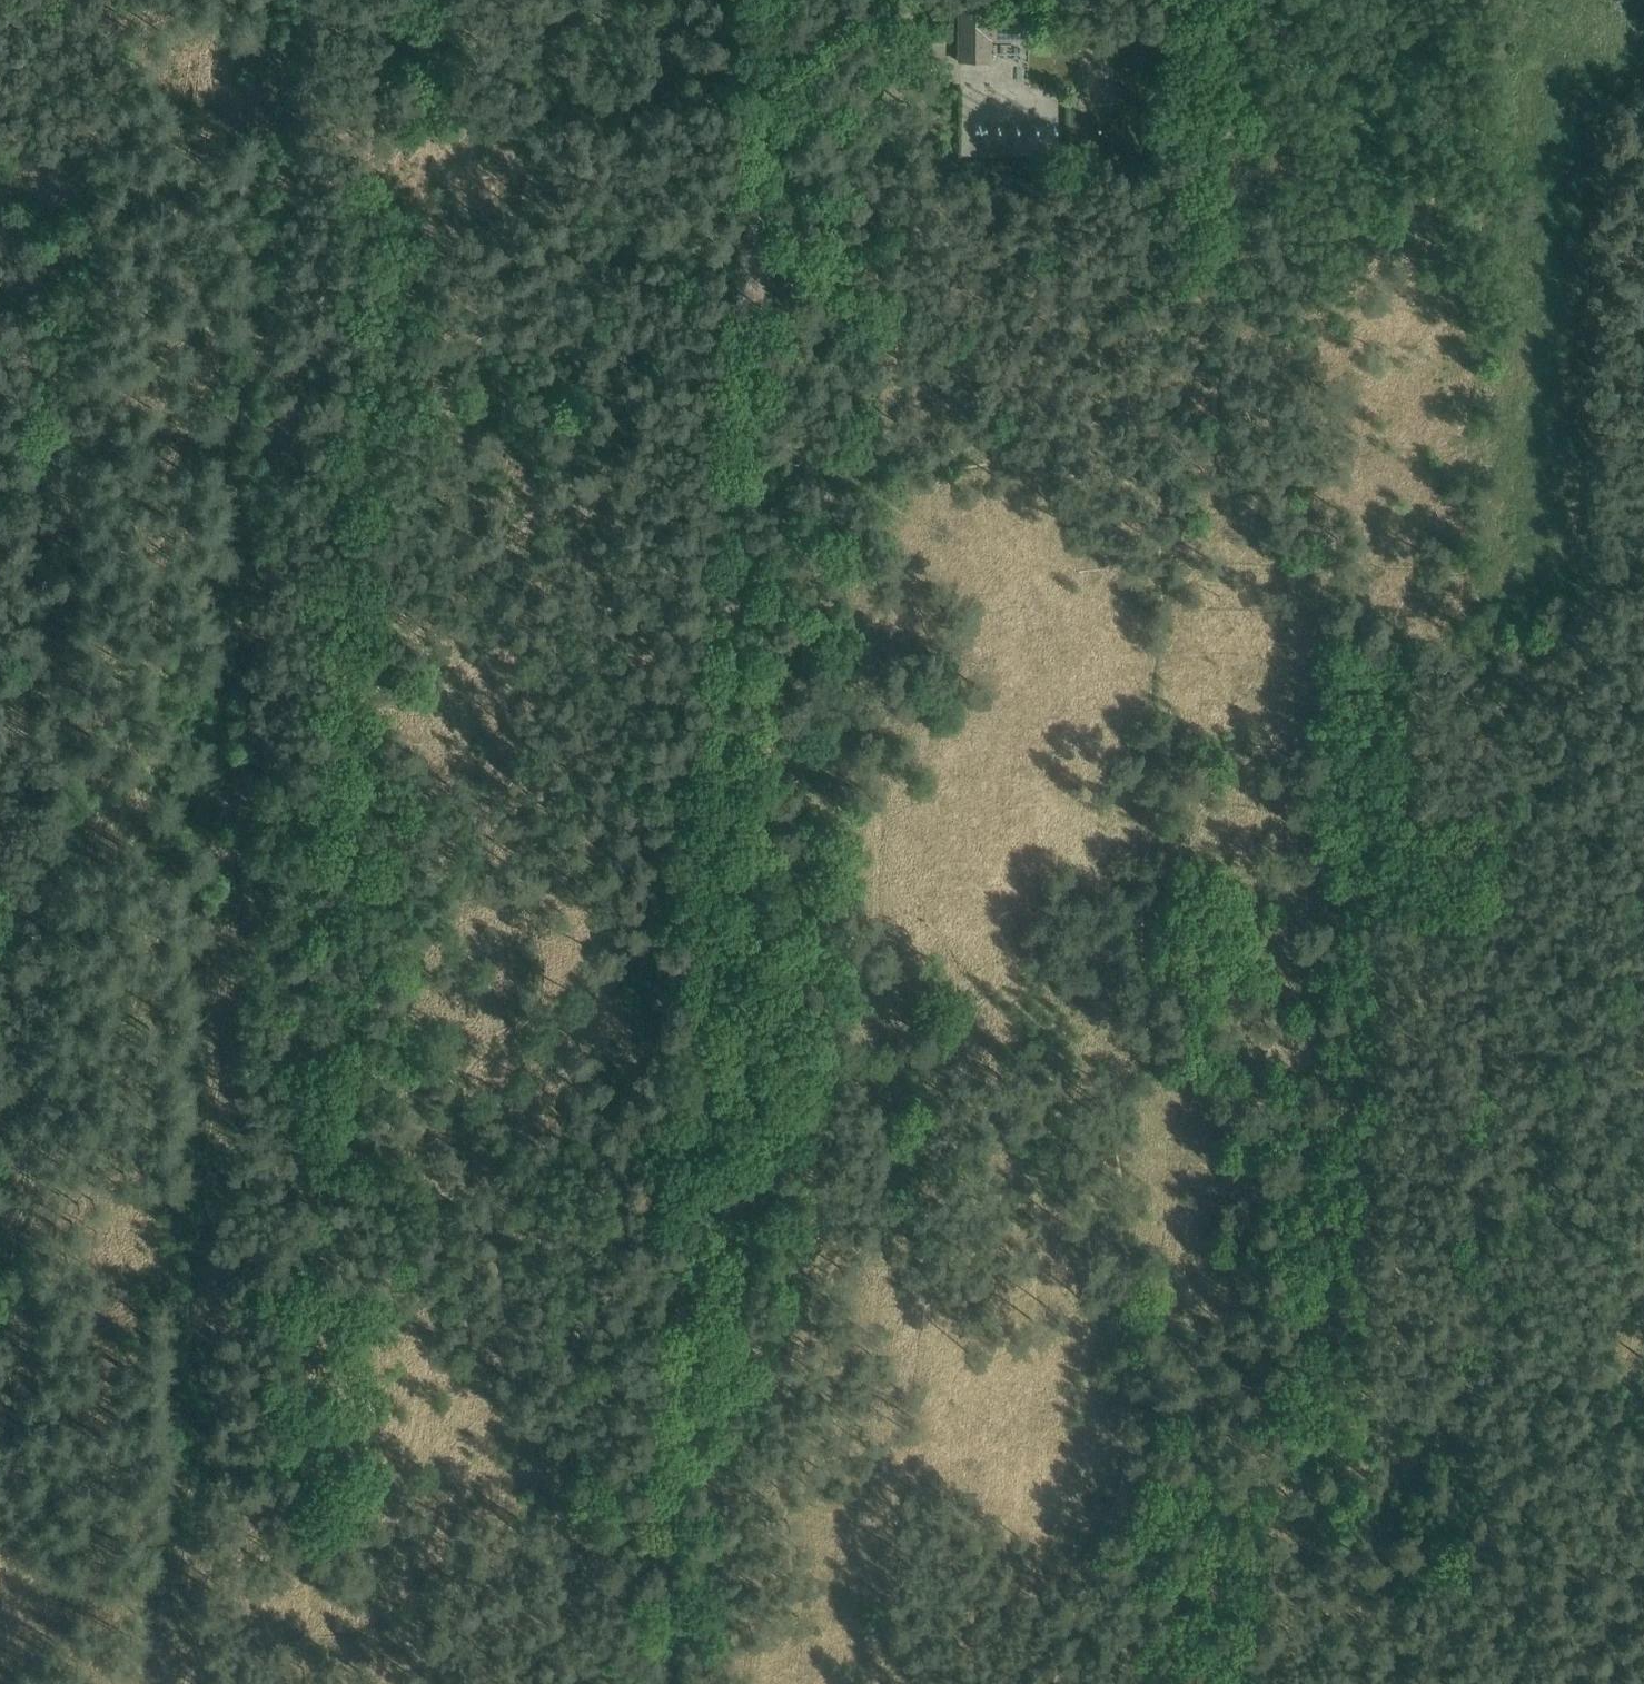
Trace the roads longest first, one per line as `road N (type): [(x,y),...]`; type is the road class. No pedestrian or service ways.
road 1 (track): [(767,42),(676,1683)]
road 2 (unclassified): [(734,439),(756,82),(770,0)]

